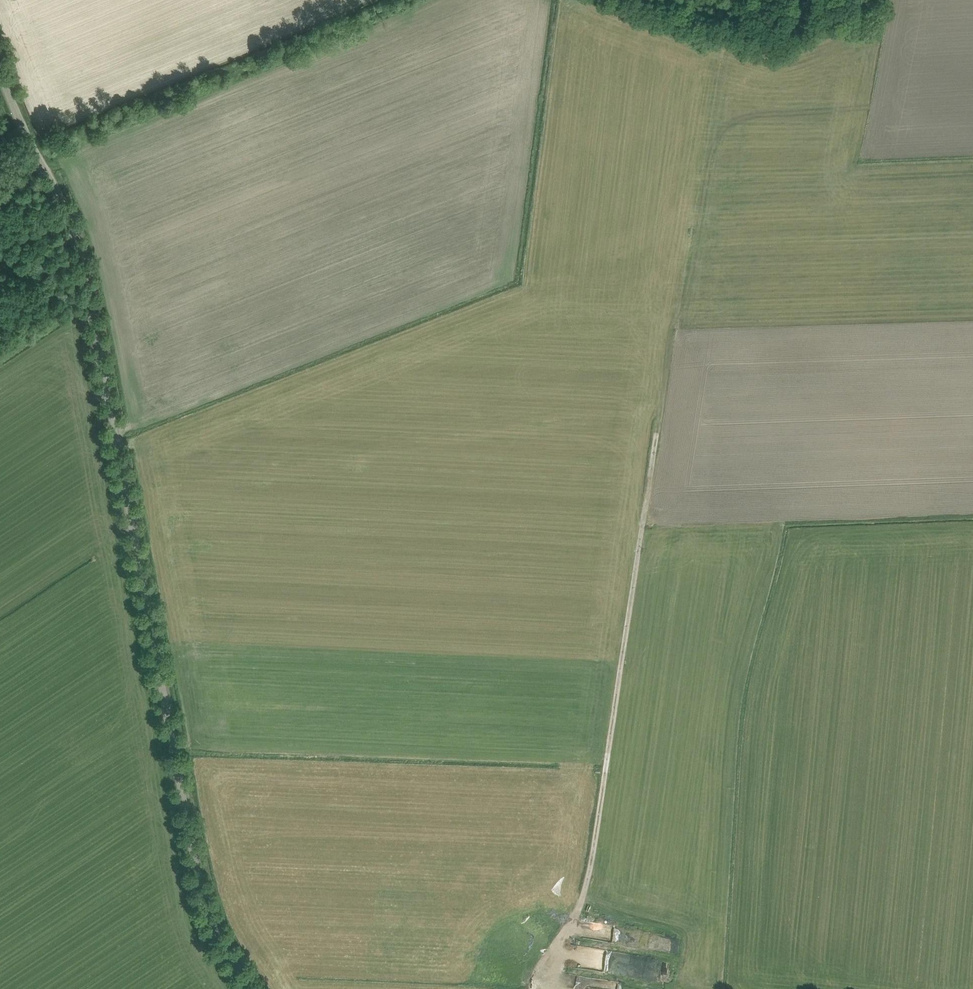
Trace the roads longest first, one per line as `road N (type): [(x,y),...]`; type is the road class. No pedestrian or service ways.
road 1 (unclassified): [(257,988),(202,884),(72,223),(63,192),(38,166),(0,71)]
road 2 (track): [(682,232),(585,900),(545,973),(554,988)]

